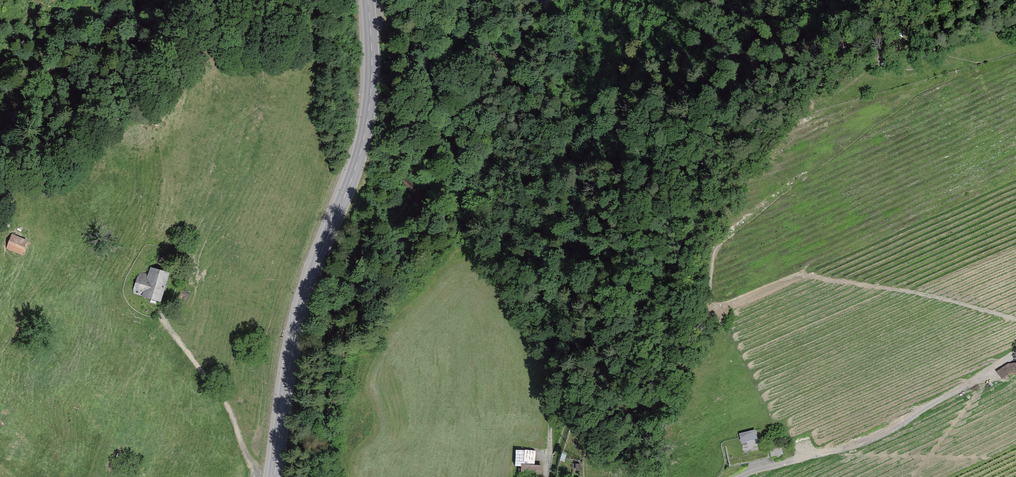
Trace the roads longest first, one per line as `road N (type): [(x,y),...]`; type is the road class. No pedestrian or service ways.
road 1 (tertiary): [(274,476),(291,354),(367,119),(368,0)]
road 2 (track): [(1015,317),(925,290),(791,276),(717,306)]
road 3 (track): [(552,0),(521,48),(491,153),(504,249)]
road 4 (track): [(1015,349),(876,440),(790,462)]
road 5 (track): [(504,249),(545,337),(550,470)]

